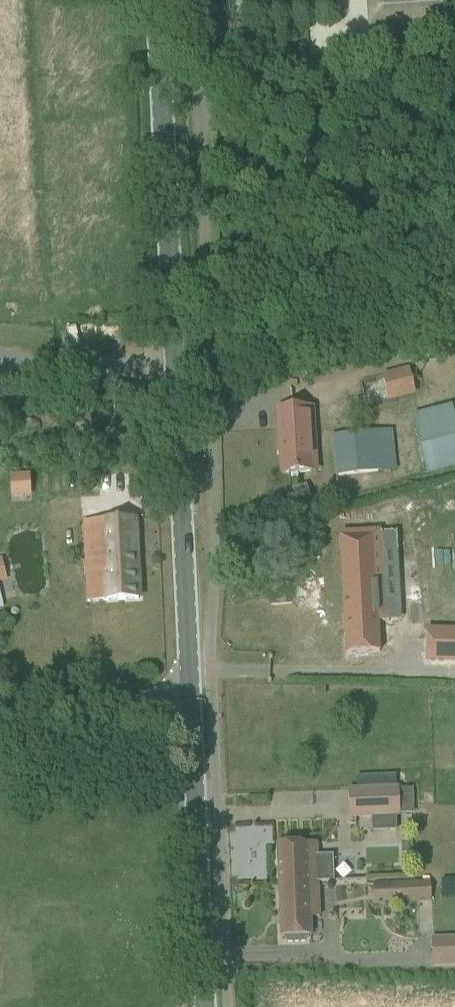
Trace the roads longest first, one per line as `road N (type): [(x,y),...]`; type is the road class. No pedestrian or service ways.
road 1 (secondary): [(193,704),(155,0)]
road 2 (secondary): [(210,1006),(193,704)]
road 3 (unclassified): [(0,735),(90,711),(193,704)]

